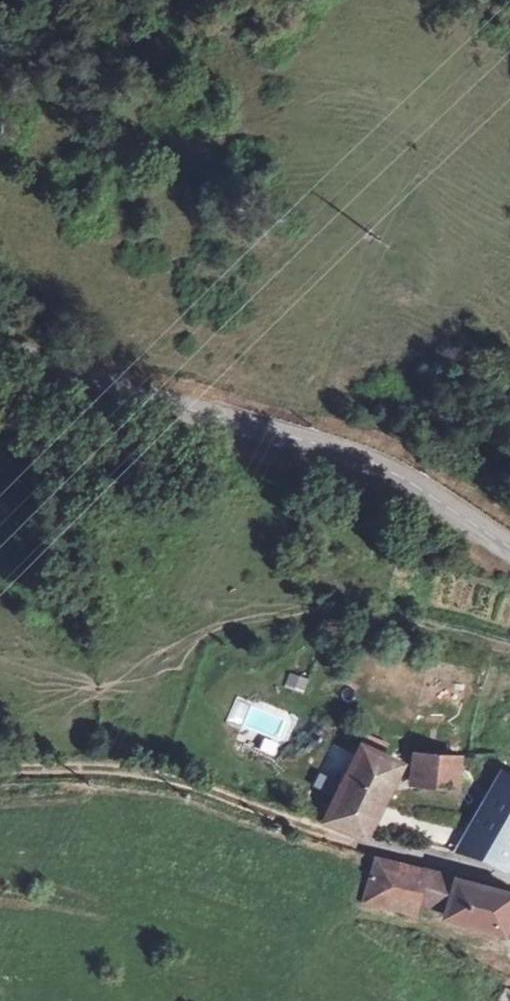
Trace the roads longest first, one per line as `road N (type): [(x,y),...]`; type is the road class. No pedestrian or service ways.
road 1 (tertiary): [(0,348),(351,453),(394,471),(509,546)]
road 2 (track): [(361,845),(134,771),(0,771)]
road 3 (unclassified): [(509,879),(361,845)]

